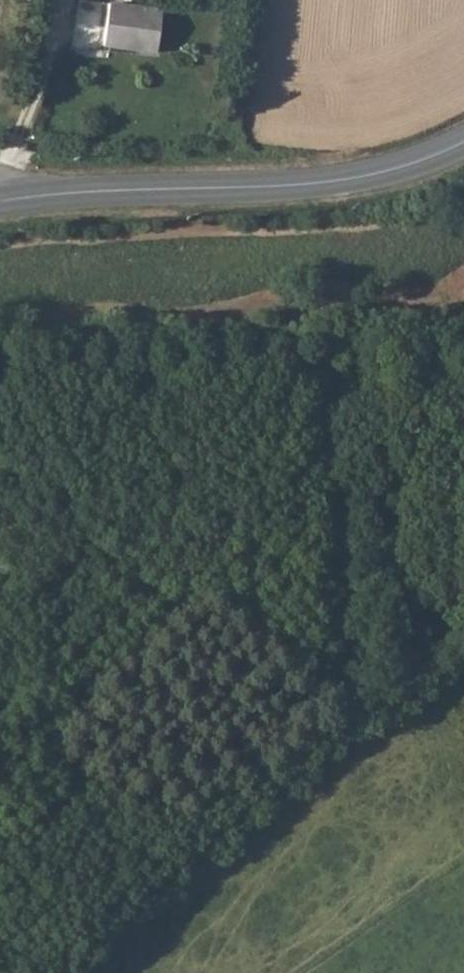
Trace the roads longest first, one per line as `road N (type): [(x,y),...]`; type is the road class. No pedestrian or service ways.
road 1 (secondary): [(463,146),(379,176),(0,201)]

